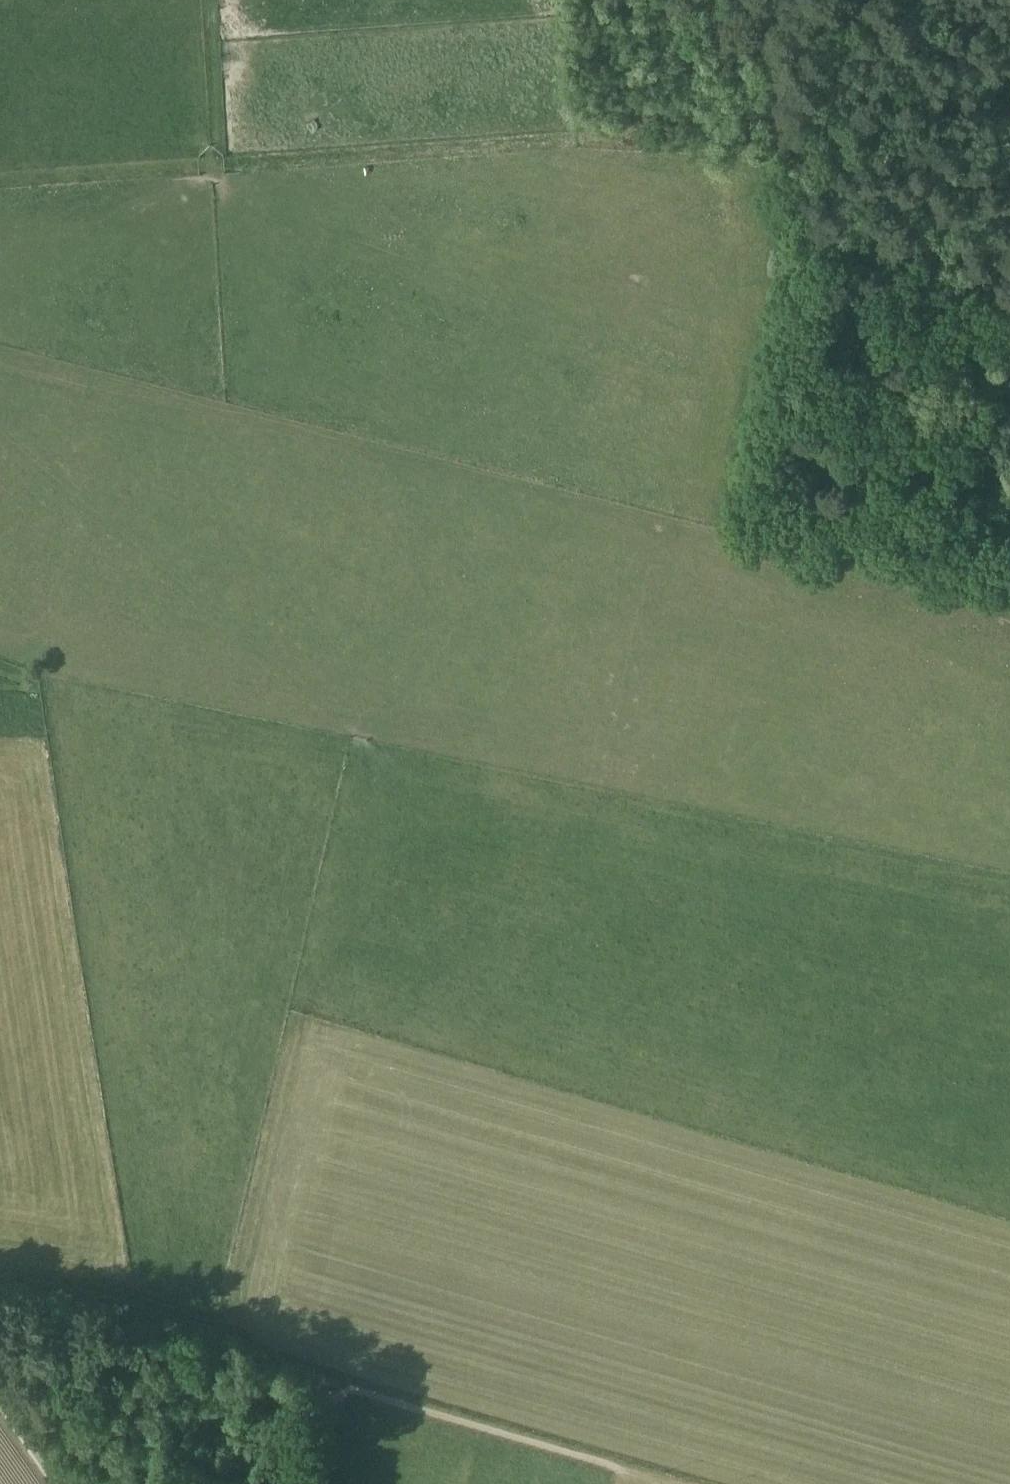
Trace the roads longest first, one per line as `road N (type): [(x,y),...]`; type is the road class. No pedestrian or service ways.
road 1 (track): [(0,1271),(219,1327)]

